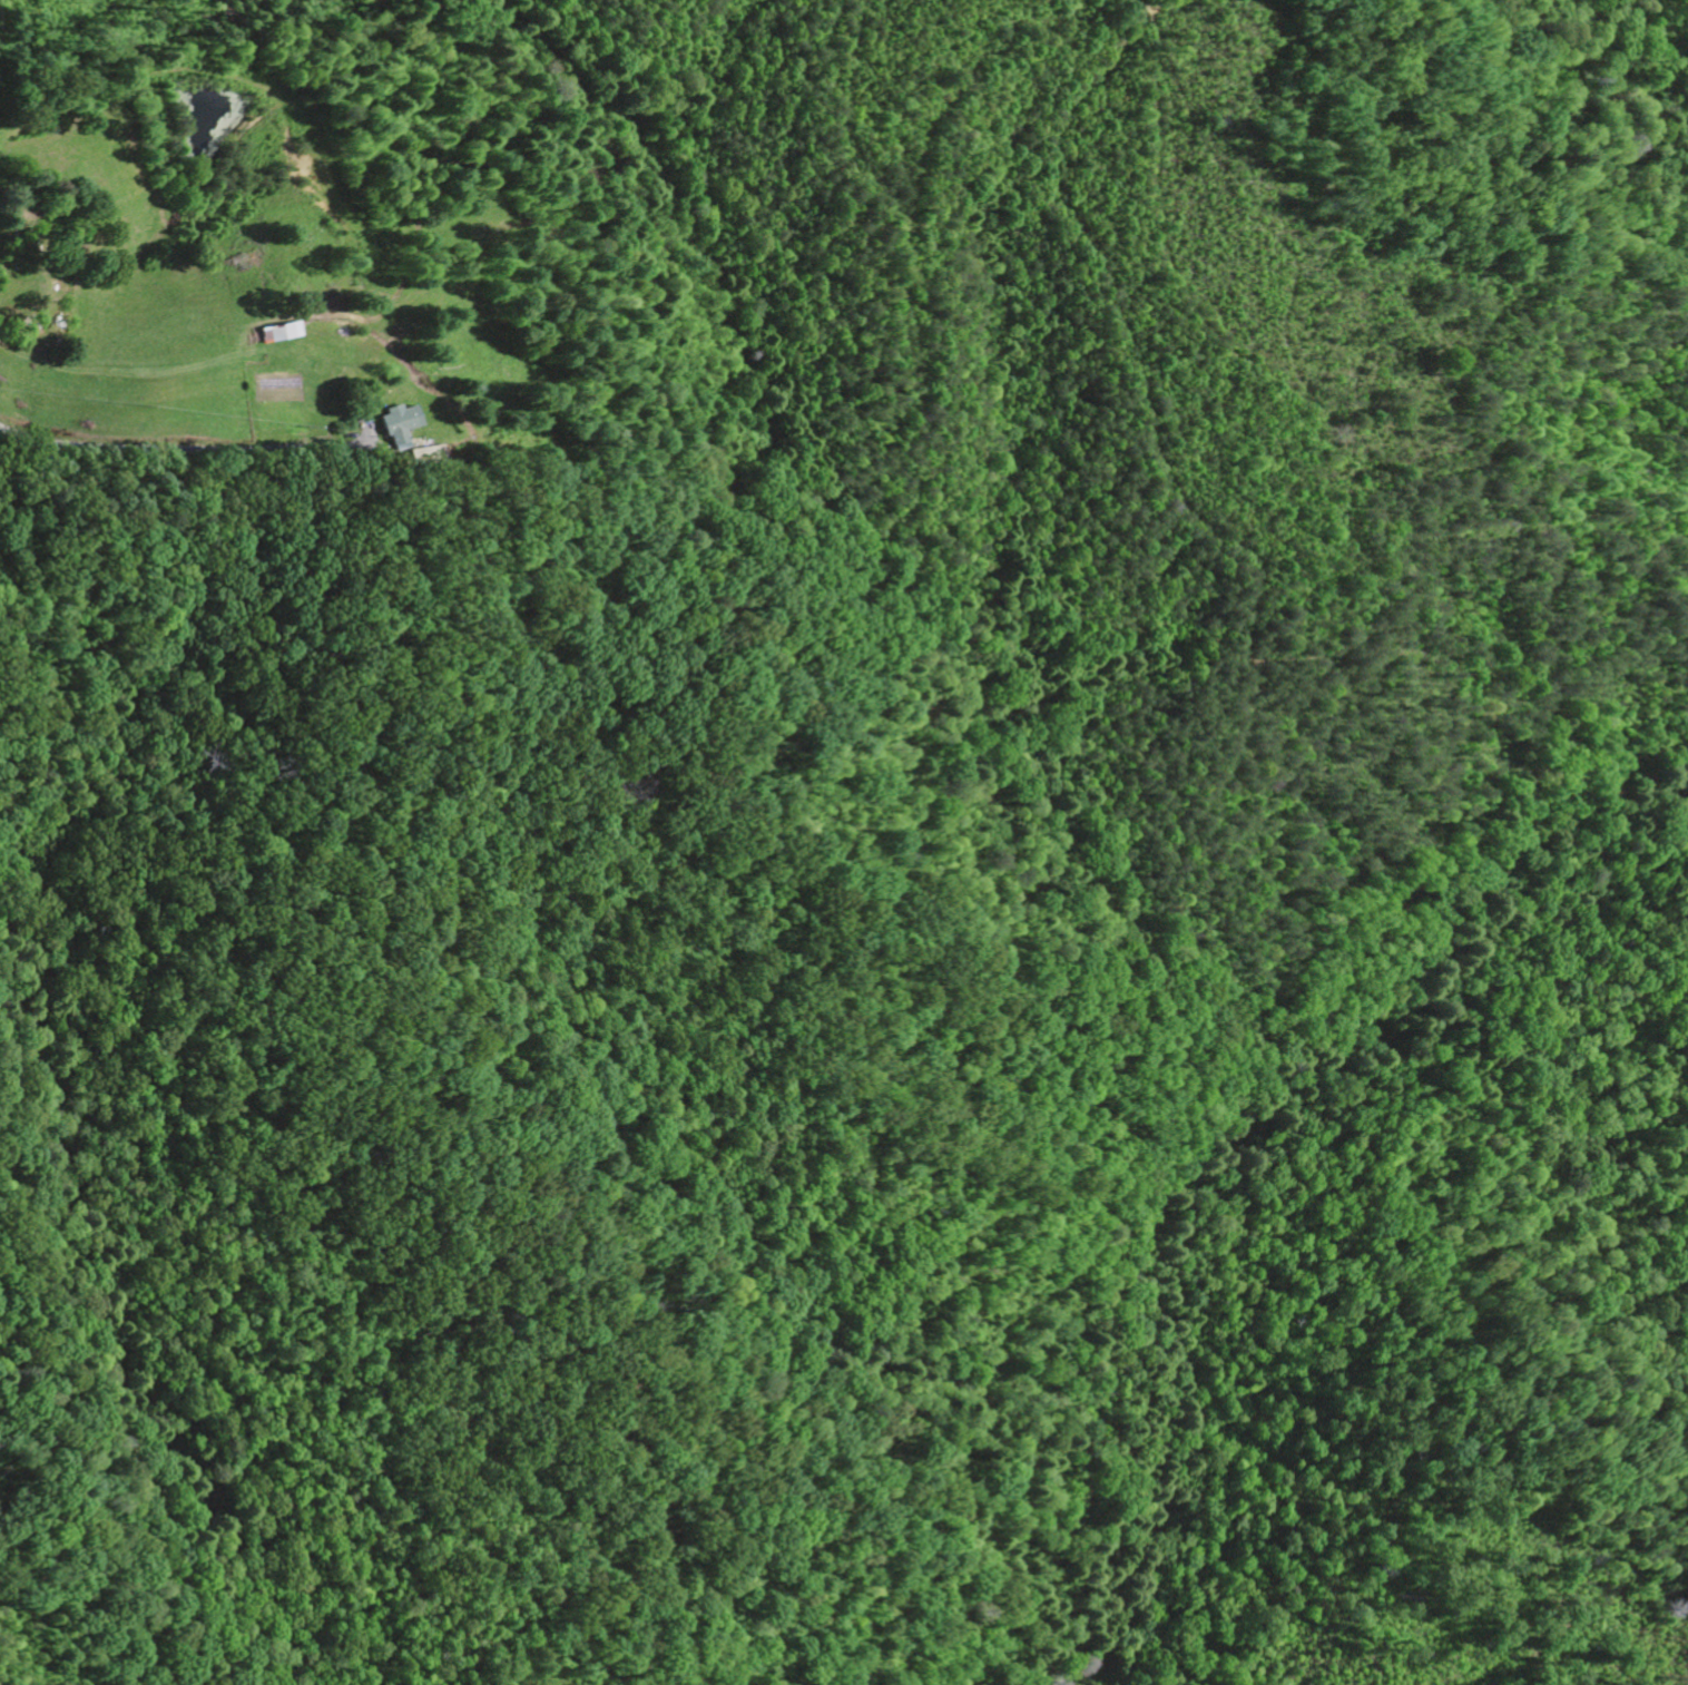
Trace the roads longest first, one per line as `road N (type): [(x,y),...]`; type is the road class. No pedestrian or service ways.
road 1 (residential): [(0,428),(66,445),(135,450),(346,445)]

